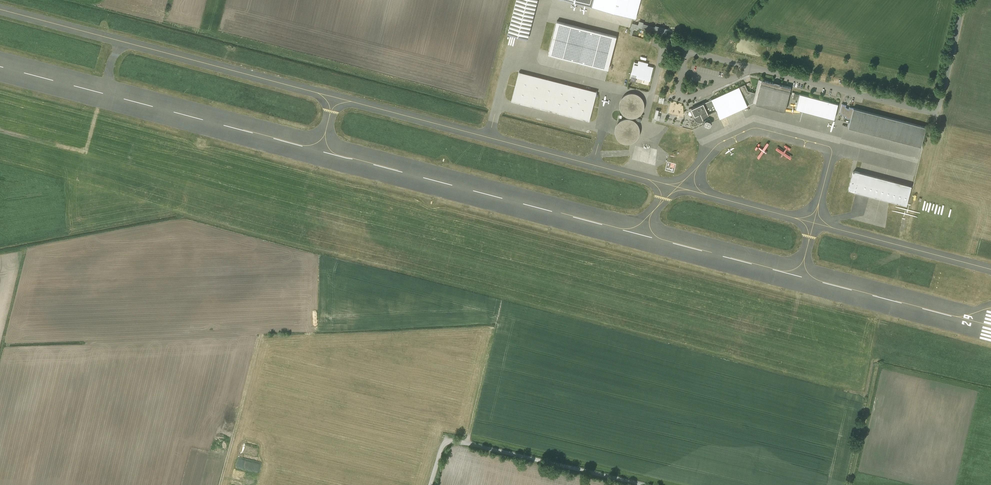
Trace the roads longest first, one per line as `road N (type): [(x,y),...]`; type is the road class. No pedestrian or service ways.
road 1 (unclassified): [(965,0),(932,109),(754,69)]
road 2 (track): [(658,484),(447,437),(431,484)]
road 3 (unclassified): [(687,51),(678,88),(684,98),(754,69)]

